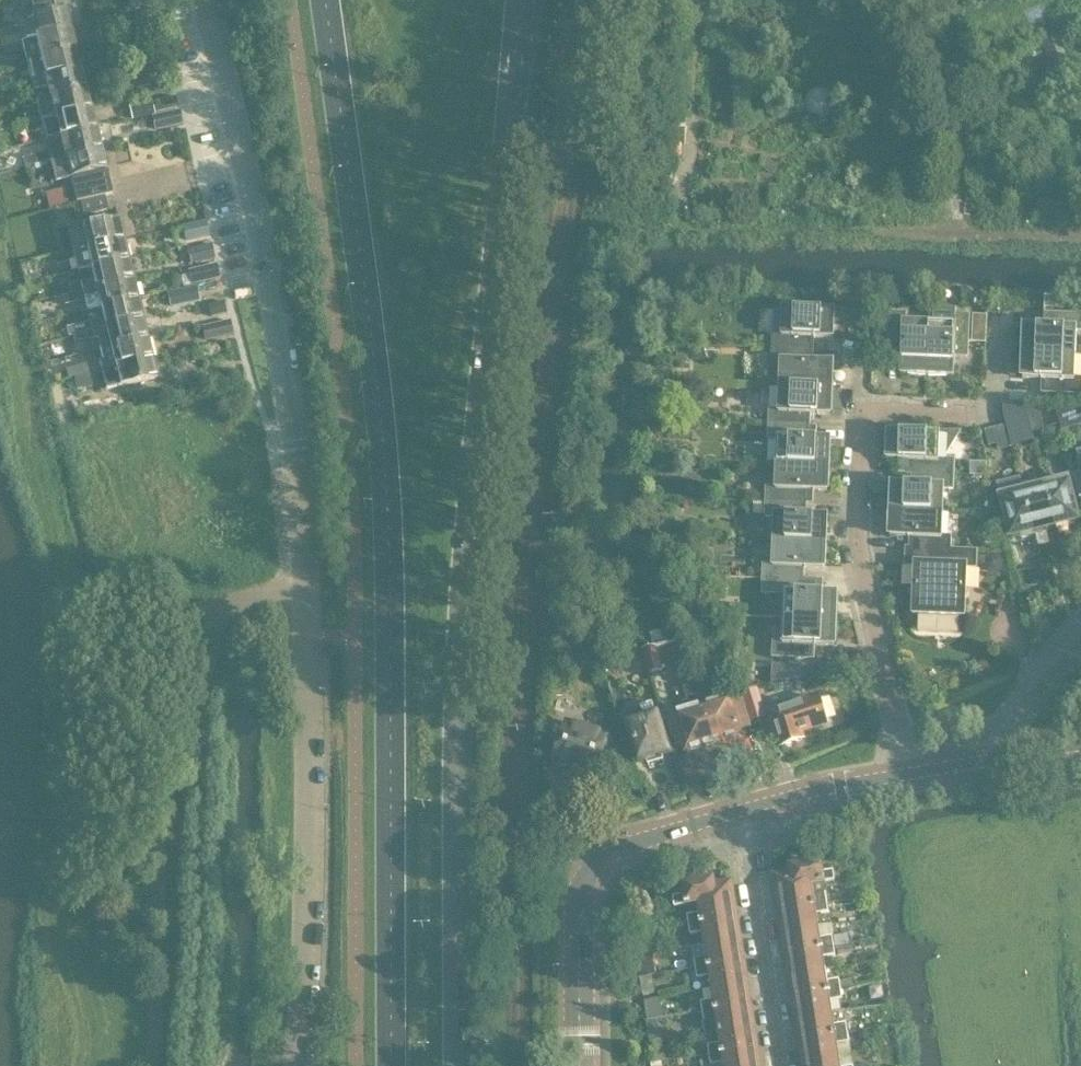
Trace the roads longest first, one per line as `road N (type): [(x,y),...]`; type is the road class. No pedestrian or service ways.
road 1 (primary): [(317,0),(370,396),(384,569),(391,1065)]
road 2 (primary): [(456,1065),(461,584),(524,0)]
road 3 (unclassified): [(305,589),(299,470),(276,342),(200,0)]
road 4 (residential): [(905,775),(858,537),(860,418),(997,413),(1001,341)]
road 5 (unclassified): [(293,1065),(304,991),(305,589)]
road 6 (unclassified): [(674,228),(1080,239)]
road 7 (tertiary): [(577,1065),(578,902),(591,869),(616,850),(741,811)]
road 8 (residential): [(781,1065),(741,811)]
road 9 (tertiary): [(741,811),(905,775)]
road 10 (residential): [(1000,758),(1002,738),(1080,647)]
road 11 (unclassified): [(178,617),(305,589)]

